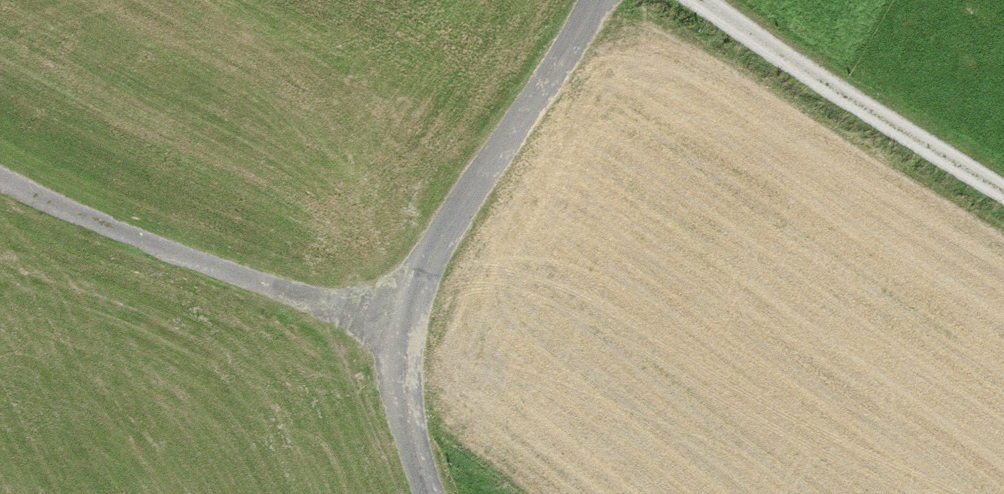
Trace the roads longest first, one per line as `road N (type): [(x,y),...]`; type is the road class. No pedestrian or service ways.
road 1 (residential): [(433,493),(407,399),(404,314),(424,263),(598,0)]
road 2 (track): [(404,314),(94,215),(0,171)]
road 3 (track): [(726,0),(894,119),(1003,183)]

